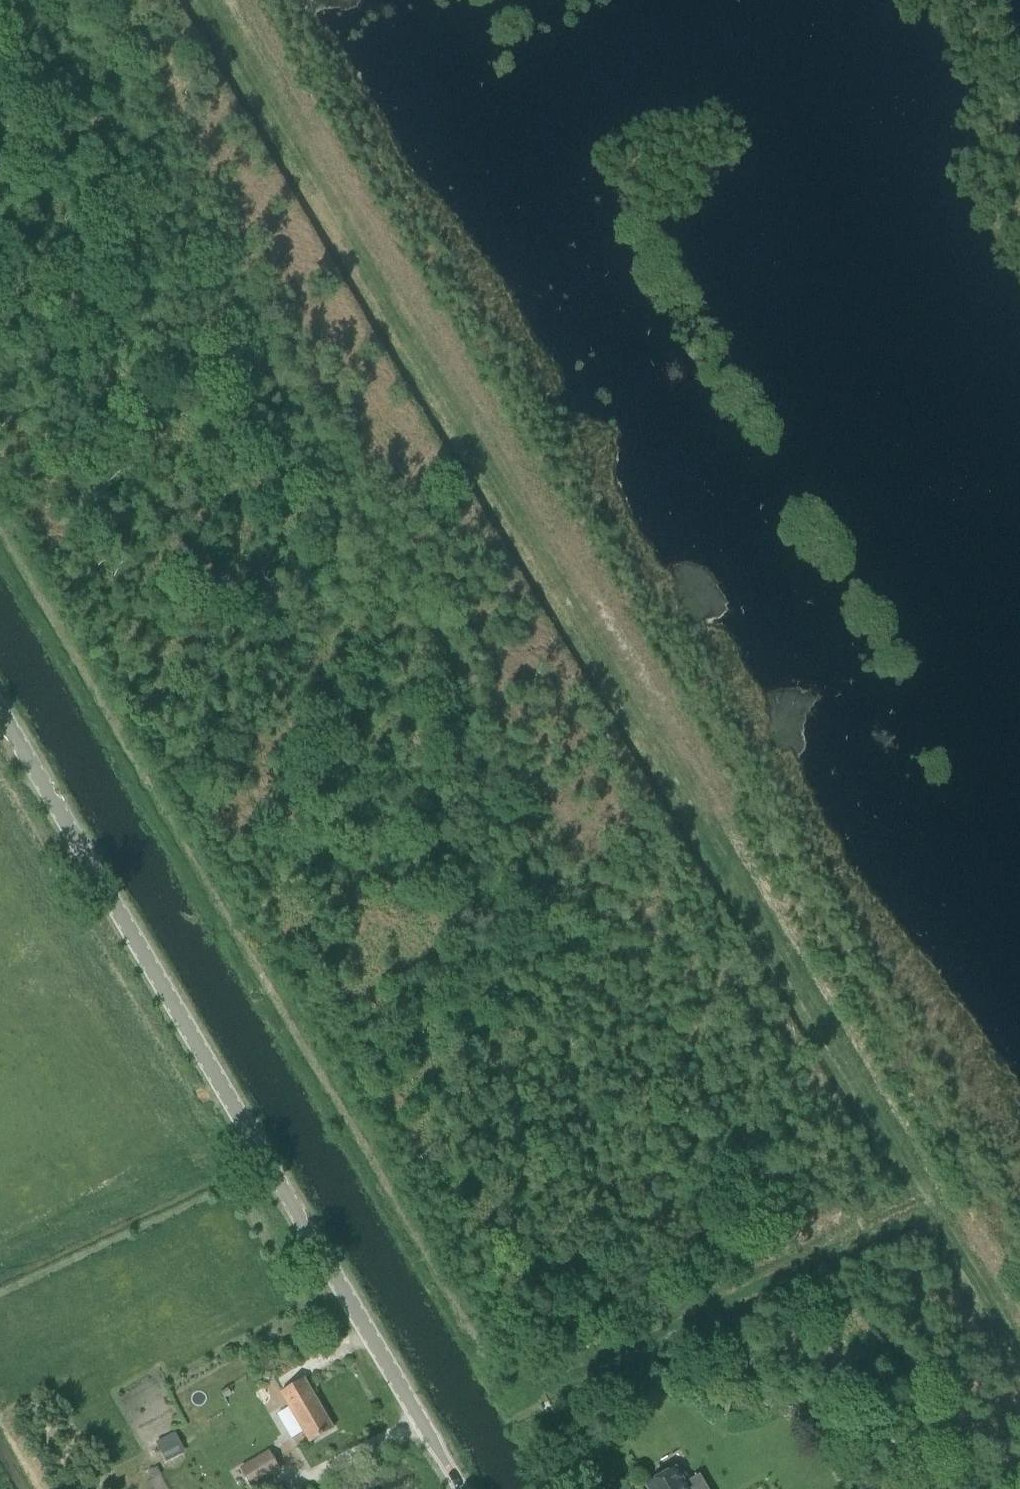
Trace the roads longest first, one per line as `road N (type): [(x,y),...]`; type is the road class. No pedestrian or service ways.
road 1 (tertiary): [(456,1488),(0,719)]

